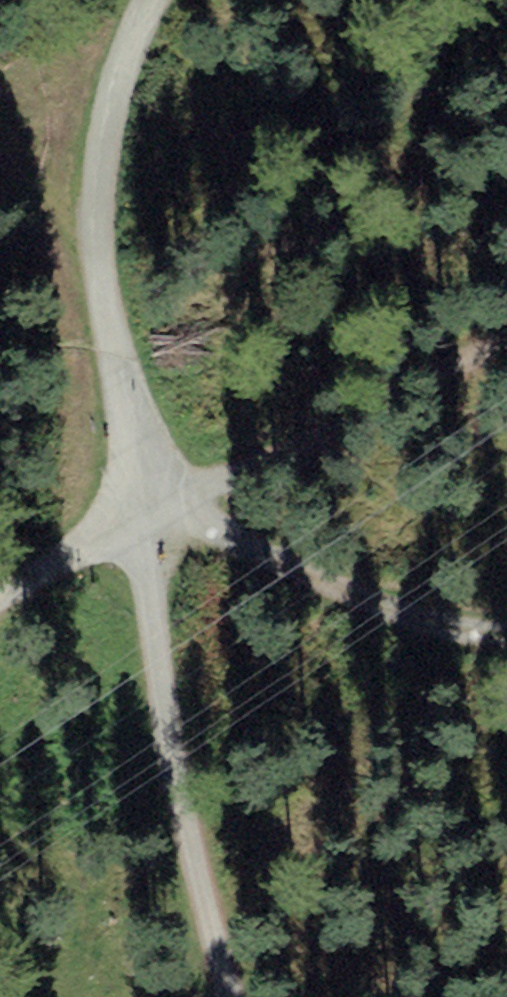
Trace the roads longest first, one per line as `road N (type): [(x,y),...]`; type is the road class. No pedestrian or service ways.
road 1 (track): [(234,996),(196,851),(143,508)]
road 2 (track): [(143,508),(412,616),(506,634)]
road 3 (track): [(143,508),(96,261),(97,128)]
road 4 (track): [(143,508),(0,580)]
road 5 (track): [(150,0),(97,128)]

